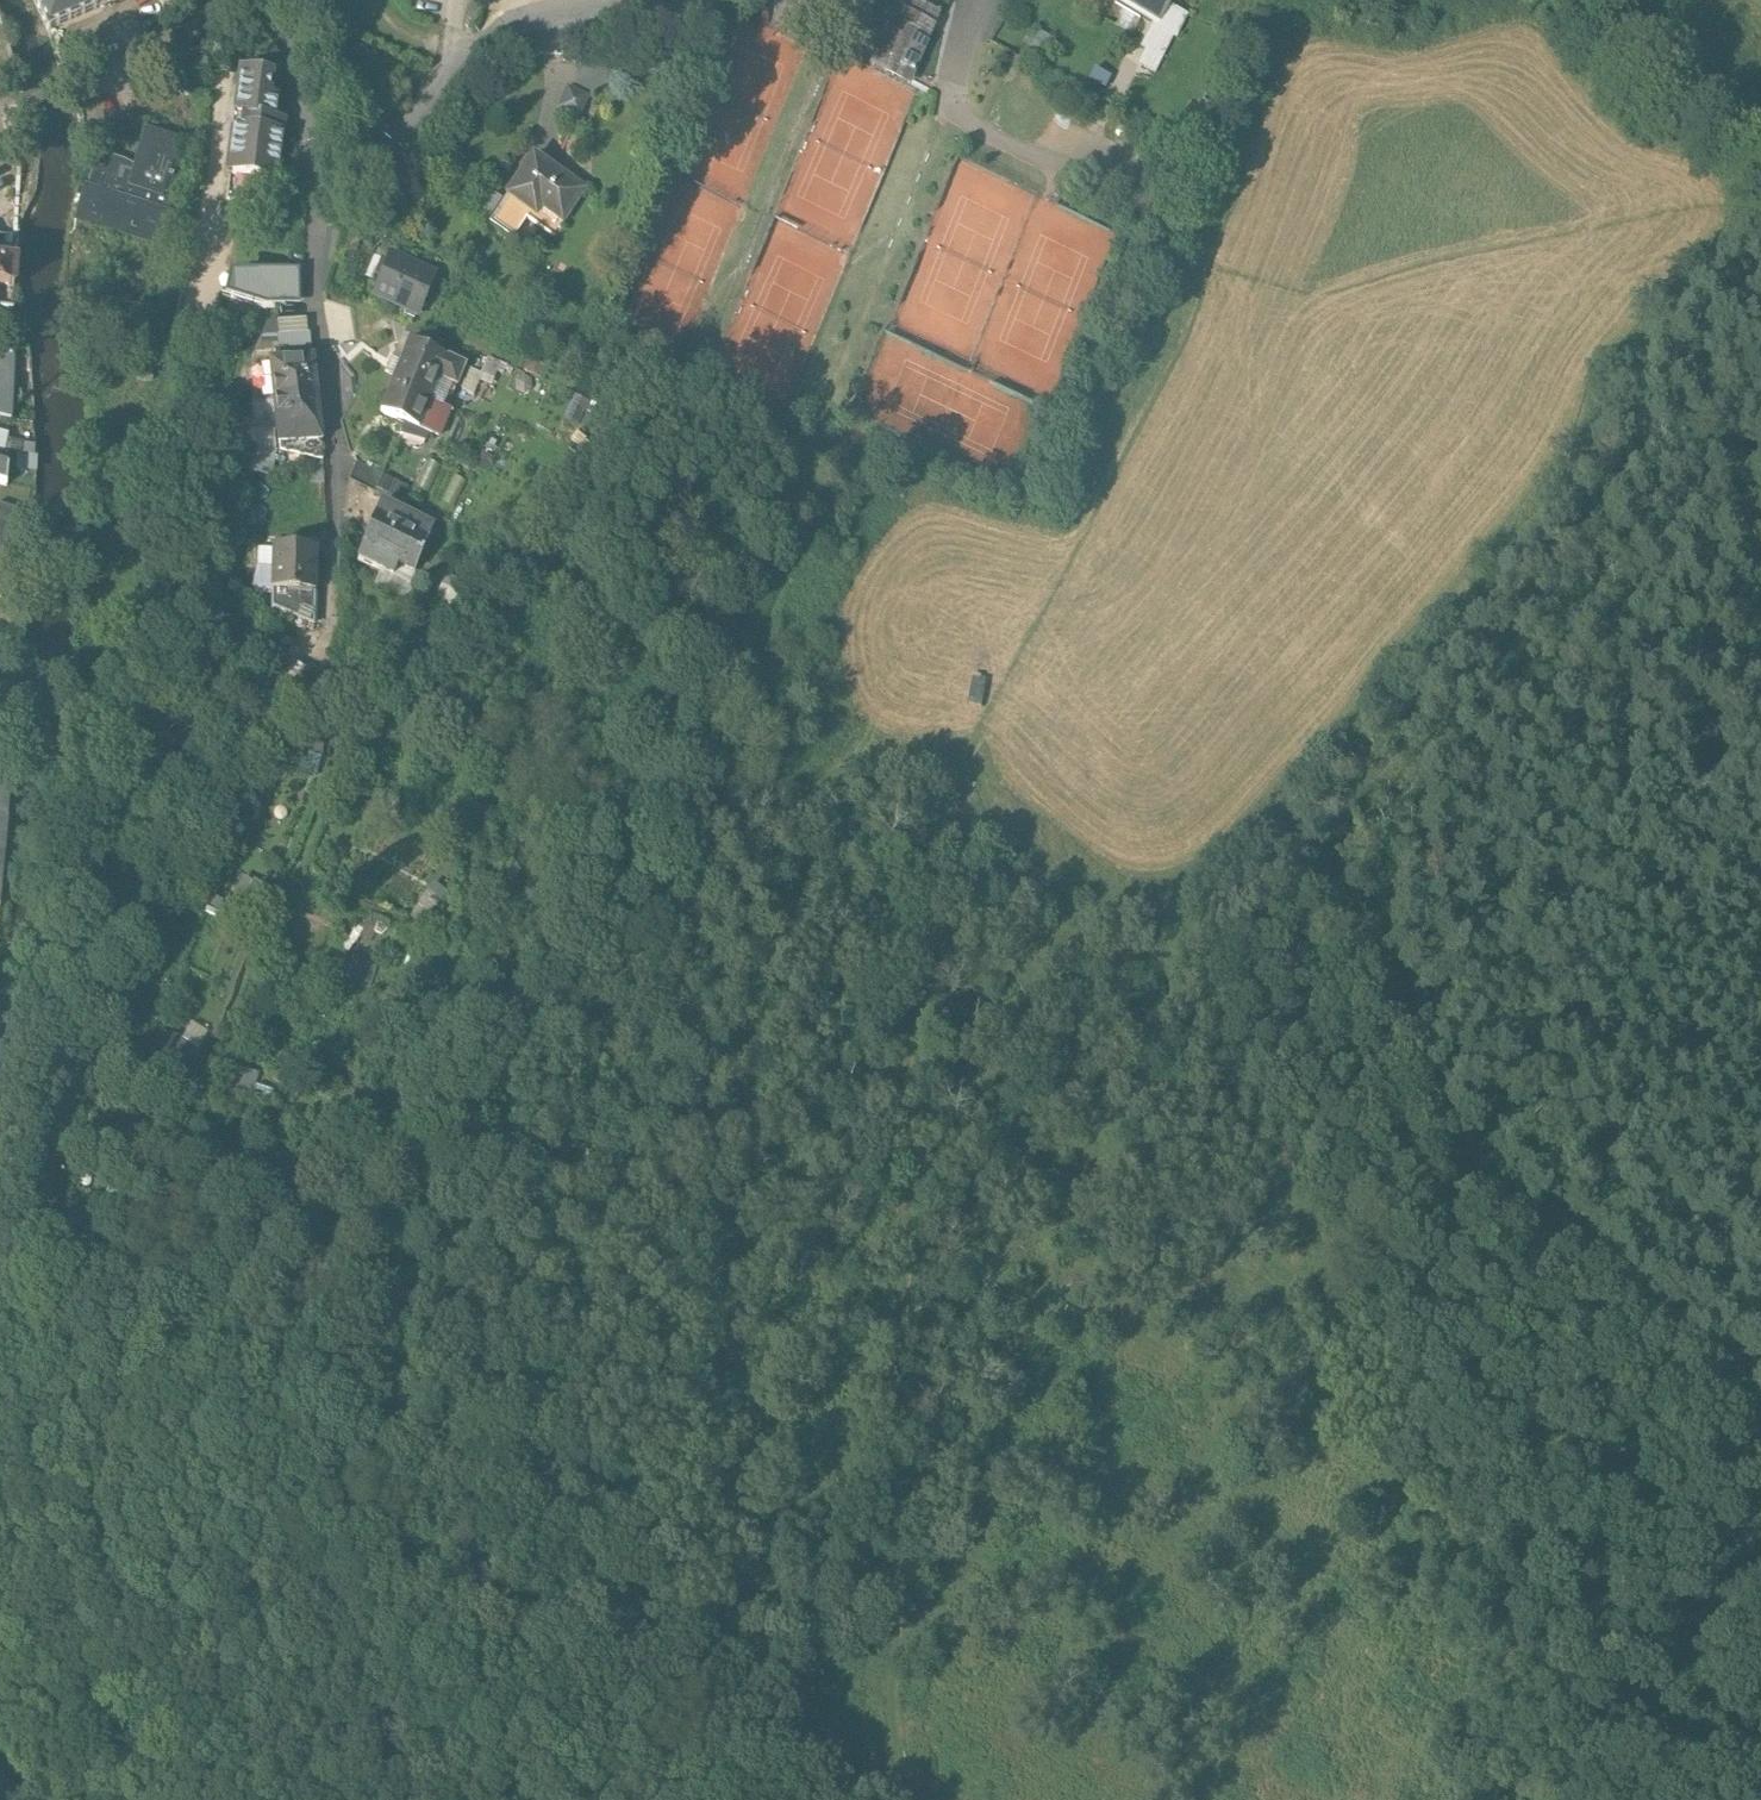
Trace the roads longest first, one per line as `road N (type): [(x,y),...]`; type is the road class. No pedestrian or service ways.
road 1 (track): [(908,1156),(906,1094),(965,770),(817,785),(763,807),(672,878),(635,926),(545,1143),(519,1282),(422,1485),(420,1621),(461,1799)]
road 2 (track): [(1150,185),(1221,261),(965,770)]
road 3 (track): [(908,1156),(899,1513),(905,1799)]
road 4 (residential): [(313,196),(382,171),(460,69),(508,31),(573,9),(660,0)]
road 5 (residential): [(330,600),(335,458),(313,196)]
road 6 (track): [(1221,261),(1551,483)]
road 7 (residential): [(993,0),(960,111),(1150,185)]
road 8 (residential): [(313,196),(270,0)]

